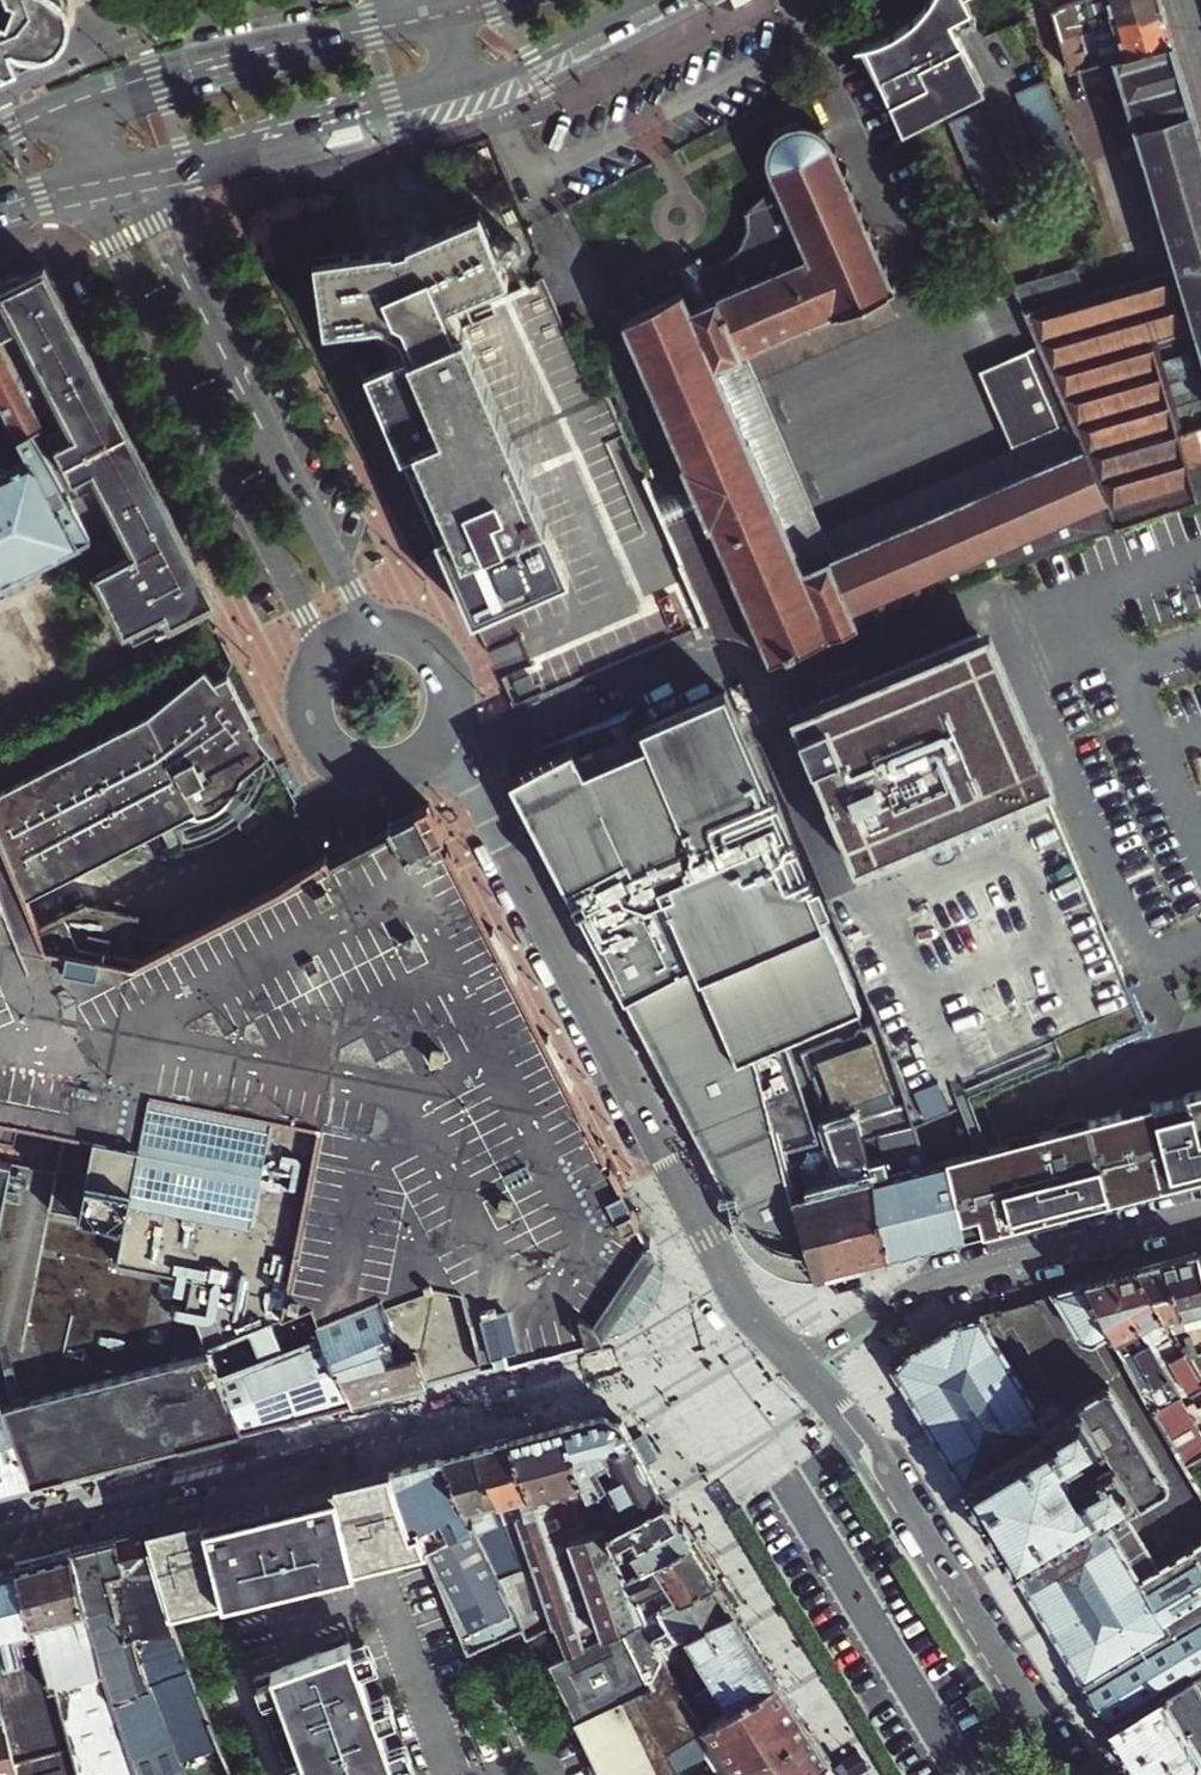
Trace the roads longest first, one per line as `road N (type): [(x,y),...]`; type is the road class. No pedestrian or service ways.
road 1 (residential): [(741,1297),(676,1338),(615,1361),(0,1525)]
road 2 (residential): [(741,1297),(447,736)]
road 3 (residential): [(86,184),(328,655)]
road 4 (residential): [(374,630),(133,177)]
road 5 (residential): [(1072,1774),(873,1439),(803,1364)]
road 6 (residential): [(1200,1216),(909,1297),(803,1364)]
road 7 (primary): [(443,14),(229,58),(78,106)]
road 8 (primary): [(133,177),(476,89)]
road 9 (residential): [(328,655),(311,712),(342,761),(364,772),(400,772),(447,736)]
road 10 (primary): [(476,89),(667,0)]
road 11 (residential): [(447,736),(455,693),(443,661),(418,638),(374,630)]

